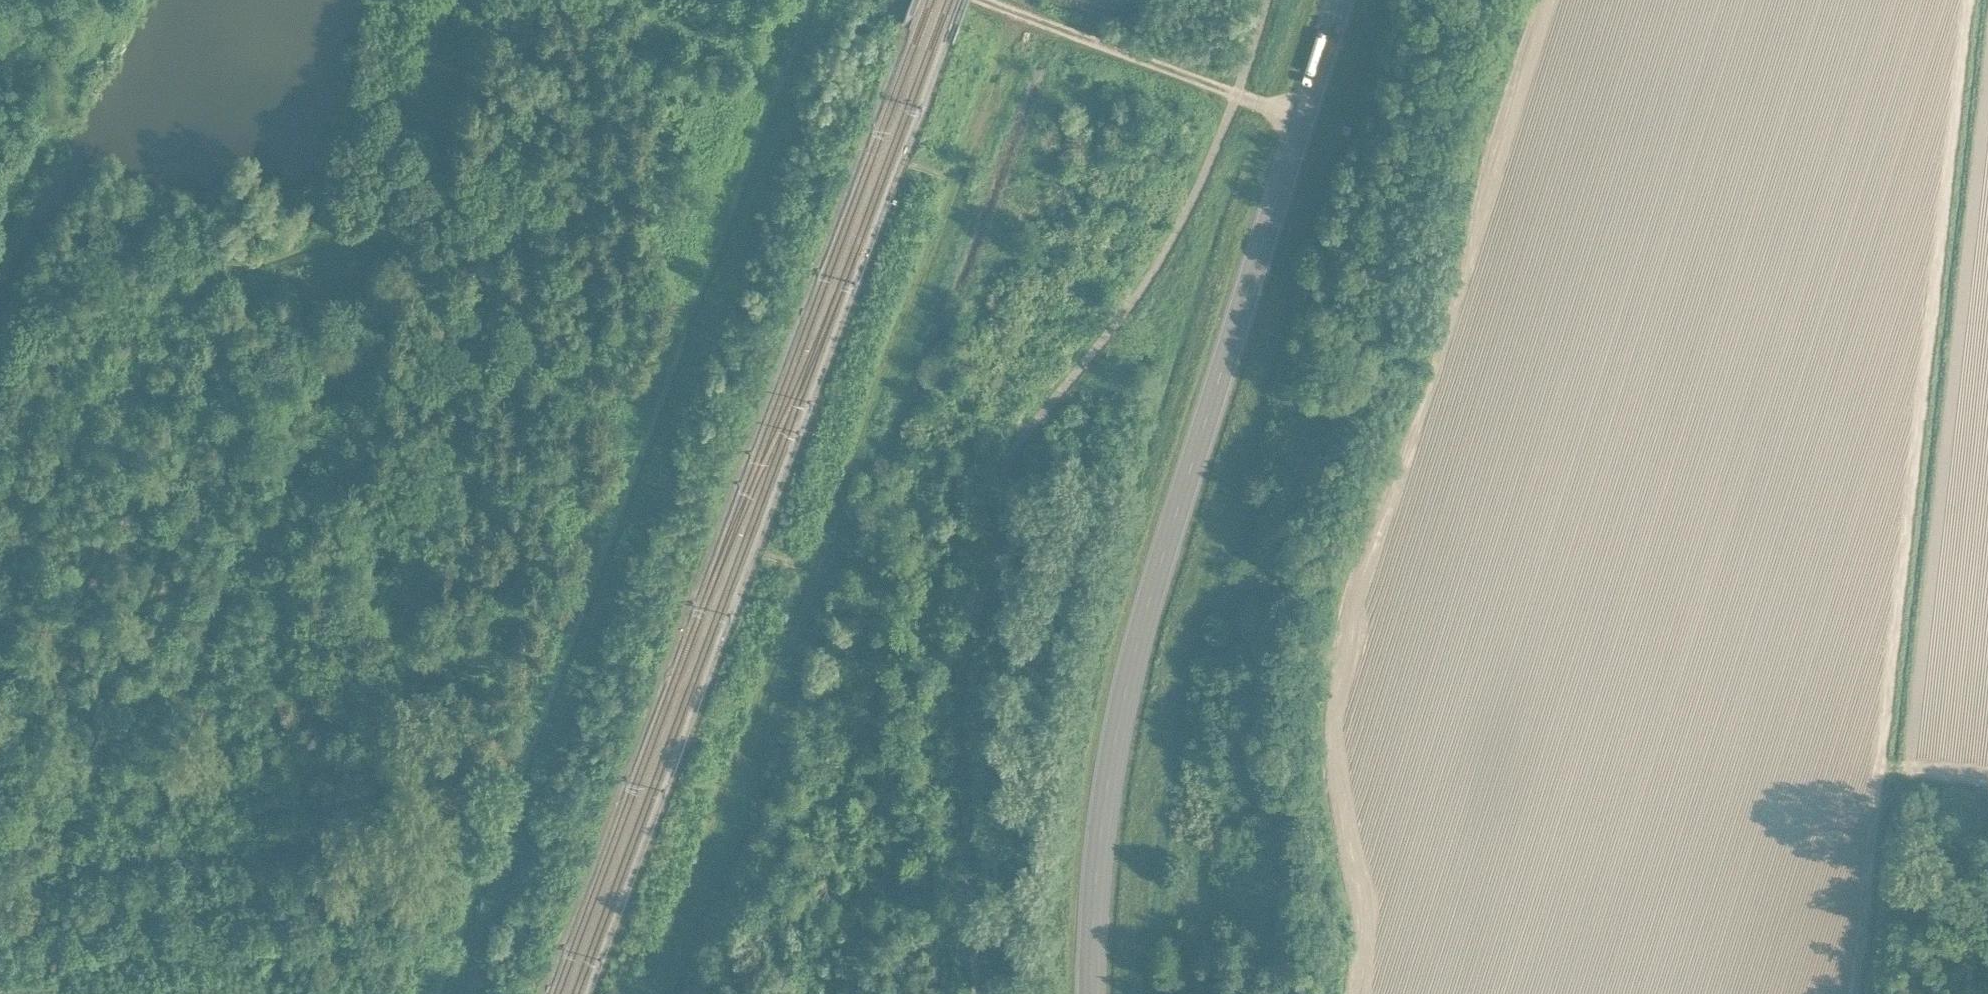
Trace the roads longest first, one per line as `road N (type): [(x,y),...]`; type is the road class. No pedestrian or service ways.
road 1 (secondary): [(1098,993),(1113,802),(1141,665),(1308,128)]
road 2 (unclassified): [(1308,128),(958,0)]
road 3 (track): [(1868,993),(1887,781),(1987,790)]
road 4 (track): [(1887,781),(1917,521)]
road 5 (secondary): [(1308,128),(1347,0)]

